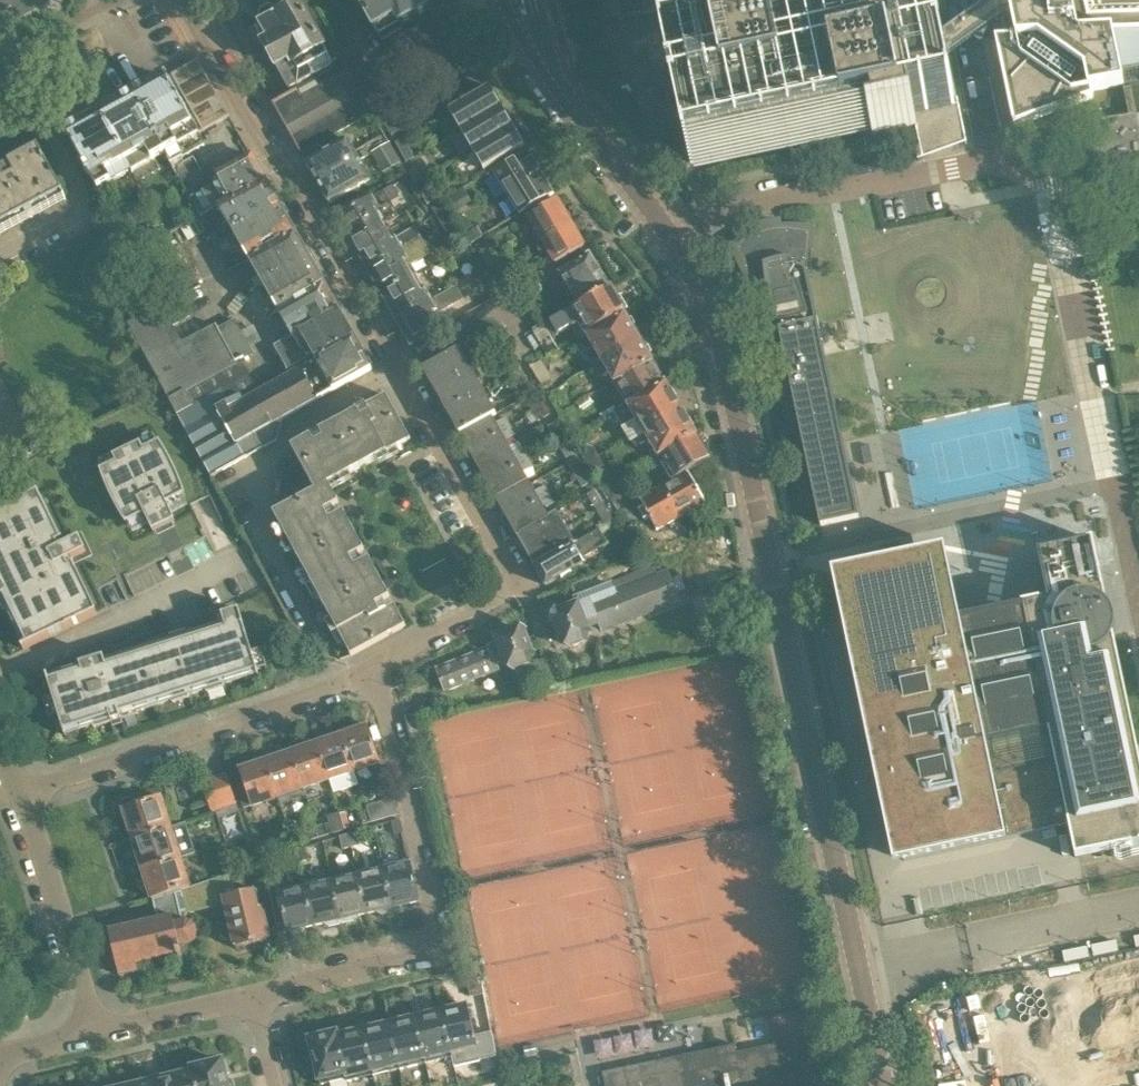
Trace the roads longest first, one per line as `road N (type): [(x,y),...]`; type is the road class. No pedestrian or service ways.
road 1 (residential): [(883,1085),(780,595),(710,320),(666,232),(524,26)]
road 2 (residential): [(375,664),(521,592),(187,0)]
road 3 (residential): [(375,664),(432,922),(431,950),(419,960),(253,998)]
road 4 (residential): [(19,800),(375,664)]
road 5 (residential): [(96,1033),(19,800)]
road 6 (residential): [(253,998),(96,1033)]

